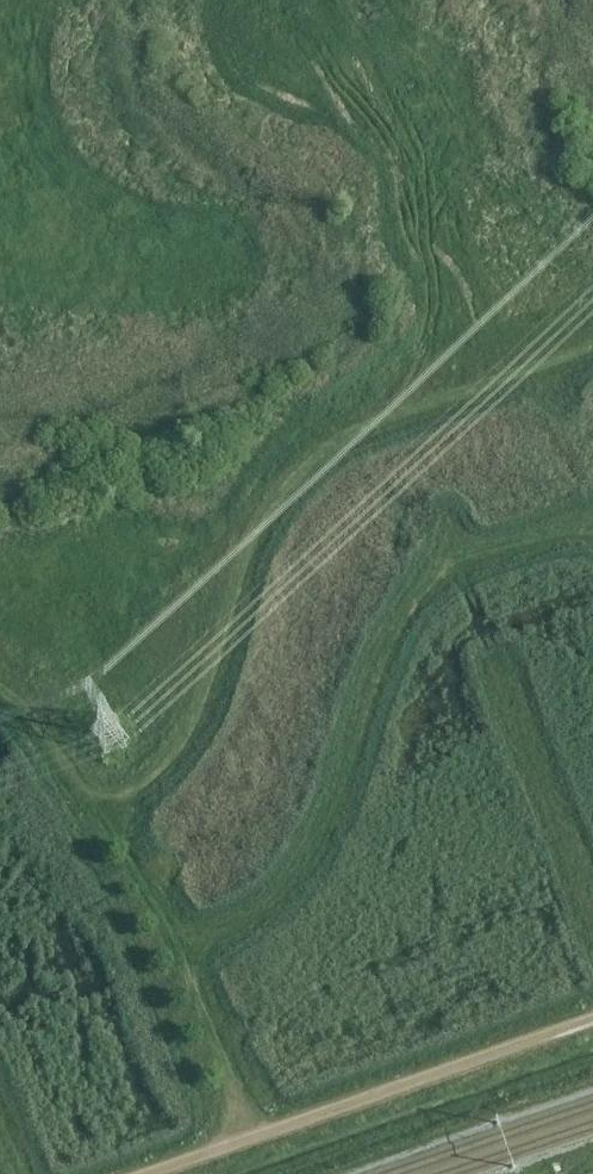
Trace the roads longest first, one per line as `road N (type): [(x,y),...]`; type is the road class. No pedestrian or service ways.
road 1 (track): [(592,348),(378,424),(333,443),(303,471),(271,506),(257,536),(198,717),(133,801),(109,816),(87,806),(49,743),(0,690)]
road 2 (track): [(592,520),(434,576),(413,597),(373,676),(322,834),(295,881),(261,914),(173,968)]
road 3 (track): [(592,1019),(145,1173)]
road 4 (track): [(109,816),(244,1140)]

